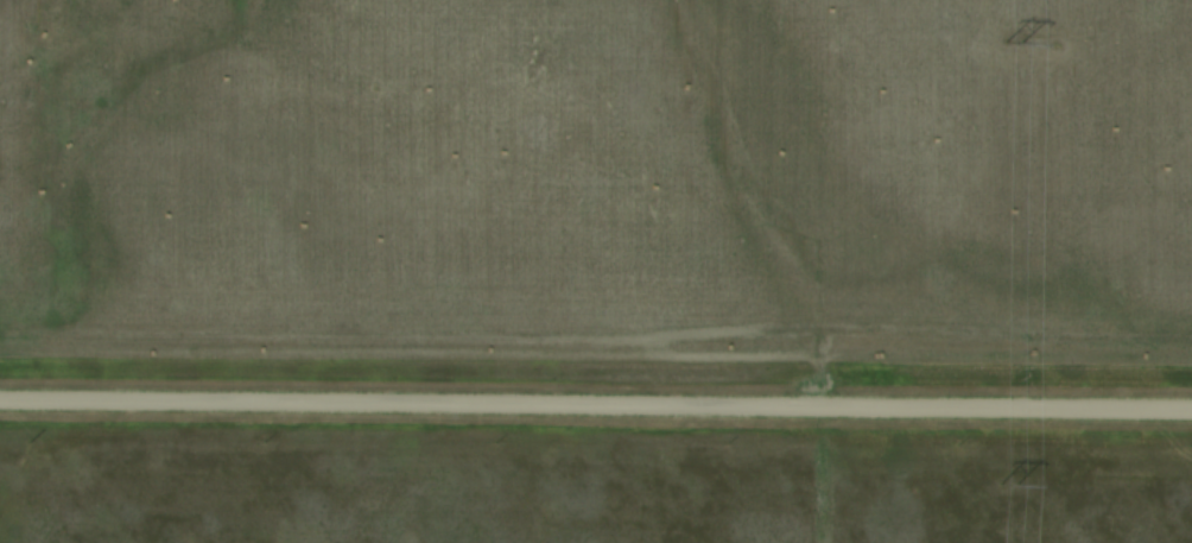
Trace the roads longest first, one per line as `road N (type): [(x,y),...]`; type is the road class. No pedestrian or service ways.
road 1 (residential): [(0,402),(1191,408)]

